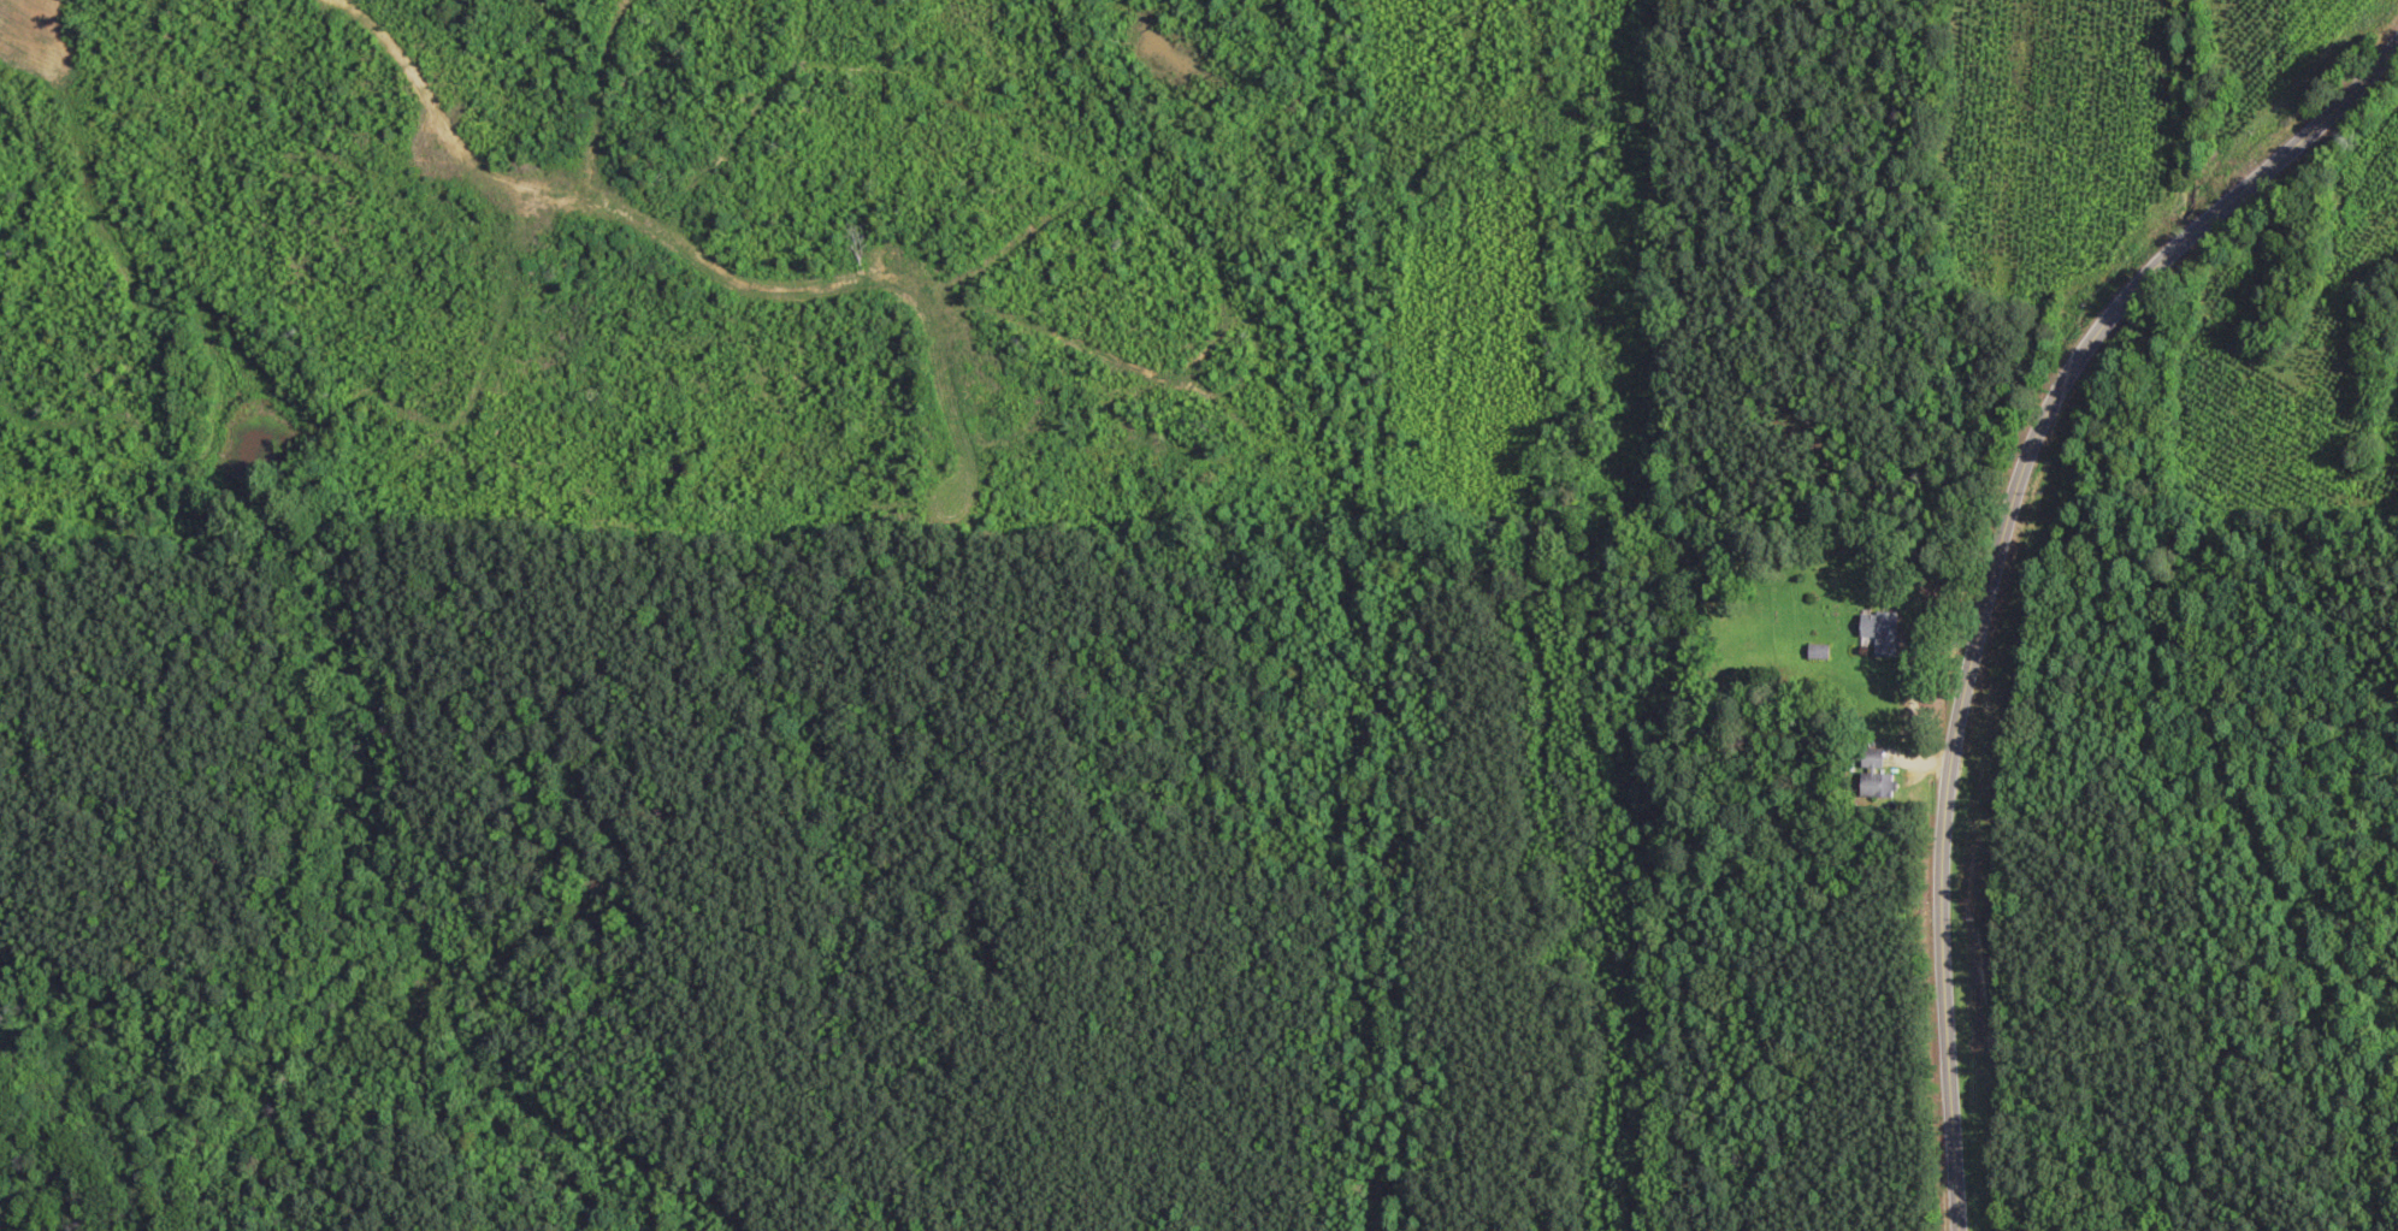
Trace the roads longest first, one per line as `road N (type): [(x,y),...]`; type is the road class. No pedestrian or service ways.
road 1 (residential): [(1953,1230),(1953,797),(2045,462),(2201,219),(2397,49)]

